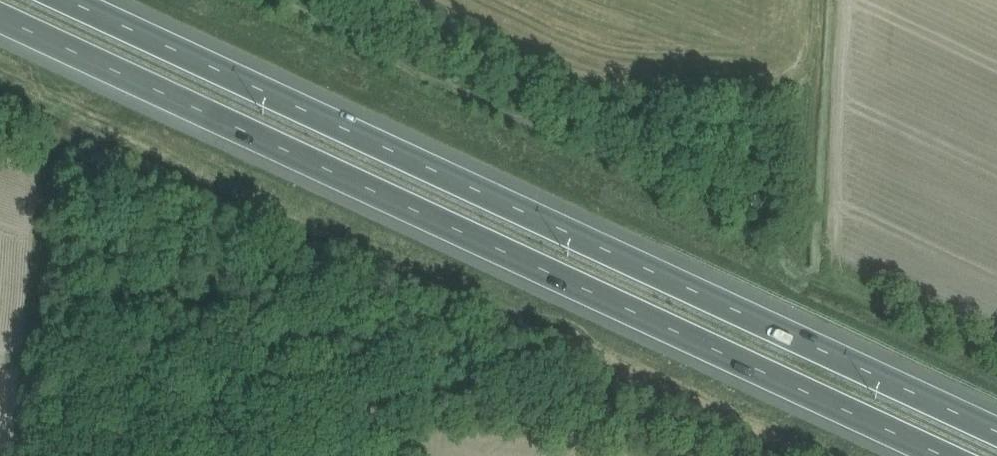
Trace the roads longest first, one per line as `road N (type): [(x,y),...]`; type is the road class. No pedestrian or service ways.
road 1 (motorway): [(0,15),(942,455)]
road 2 (motorway): [(996,429),(68,0)]
road 3 (track): [(996,360),(827,284)]

